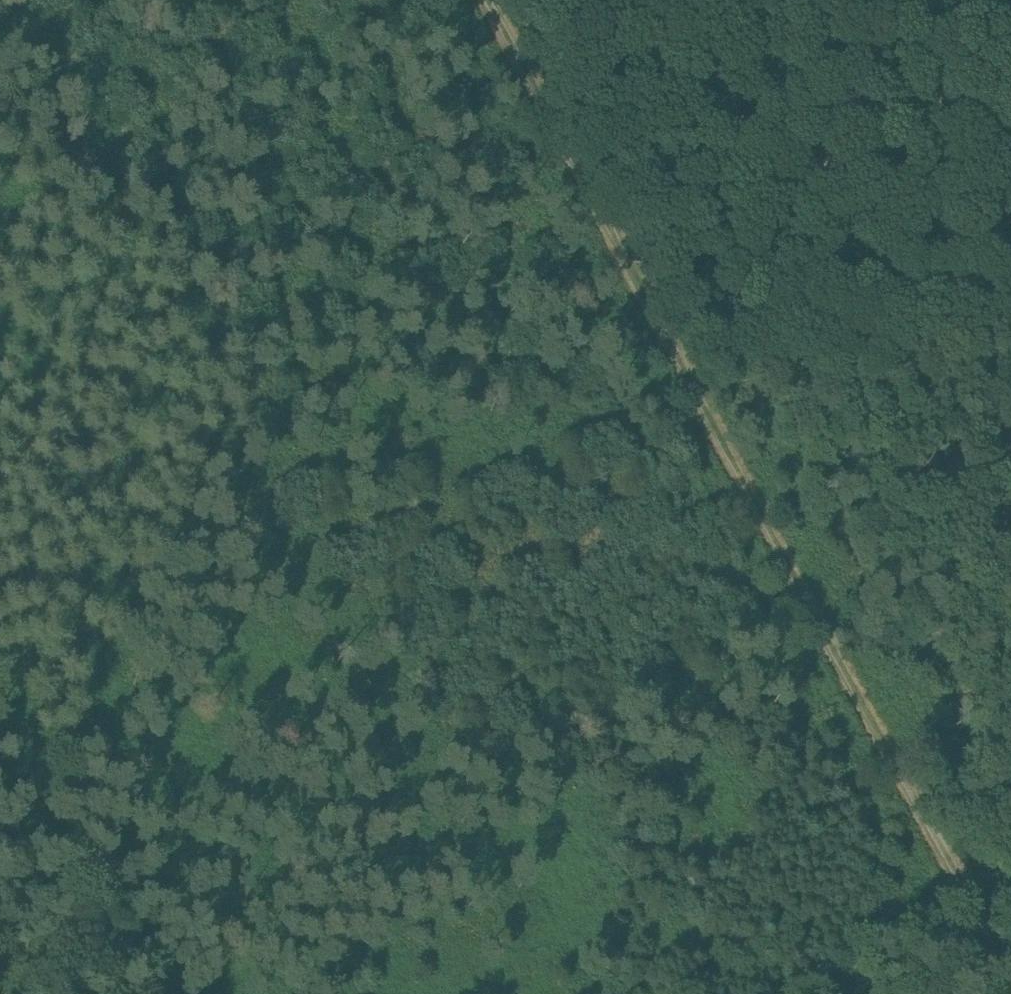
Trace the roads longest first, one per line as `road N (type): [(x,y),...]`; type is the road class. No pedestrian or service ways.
road 1 (track): [(1010,936),(502,0)]

